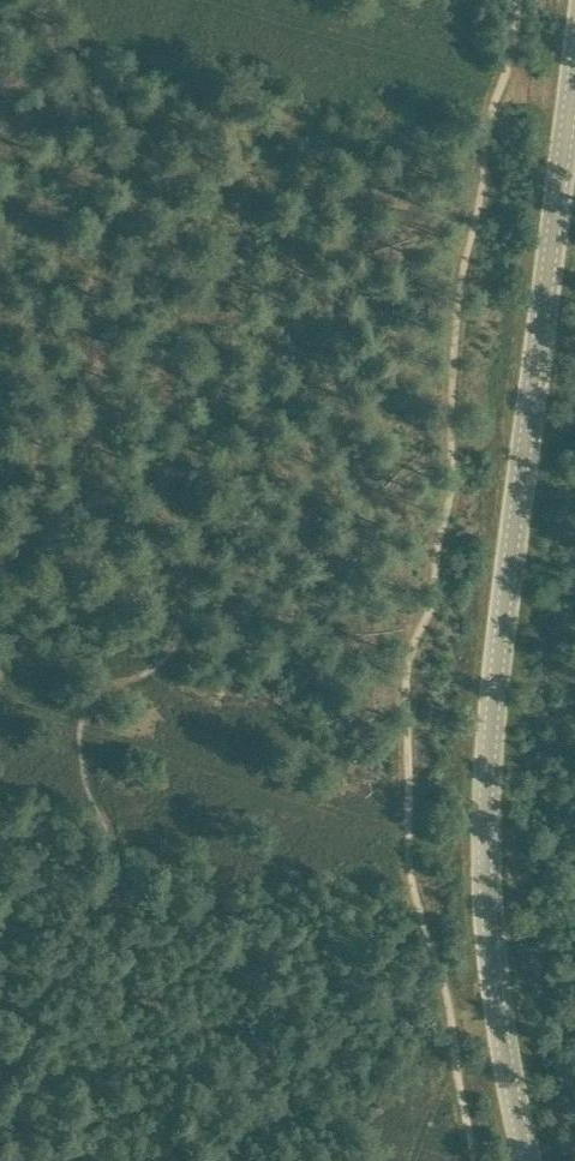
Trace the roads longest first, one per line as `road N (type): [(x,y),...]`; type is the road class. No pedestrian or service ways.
road 1 (tertiary): [(524,1160),(477,954),(494,702),(574,72)]
road 2 (track): [(571,105),(531,100),(506,82),(413,57)]
road 3 (track): [(488,1011),(456,1051),(427,1160)]

